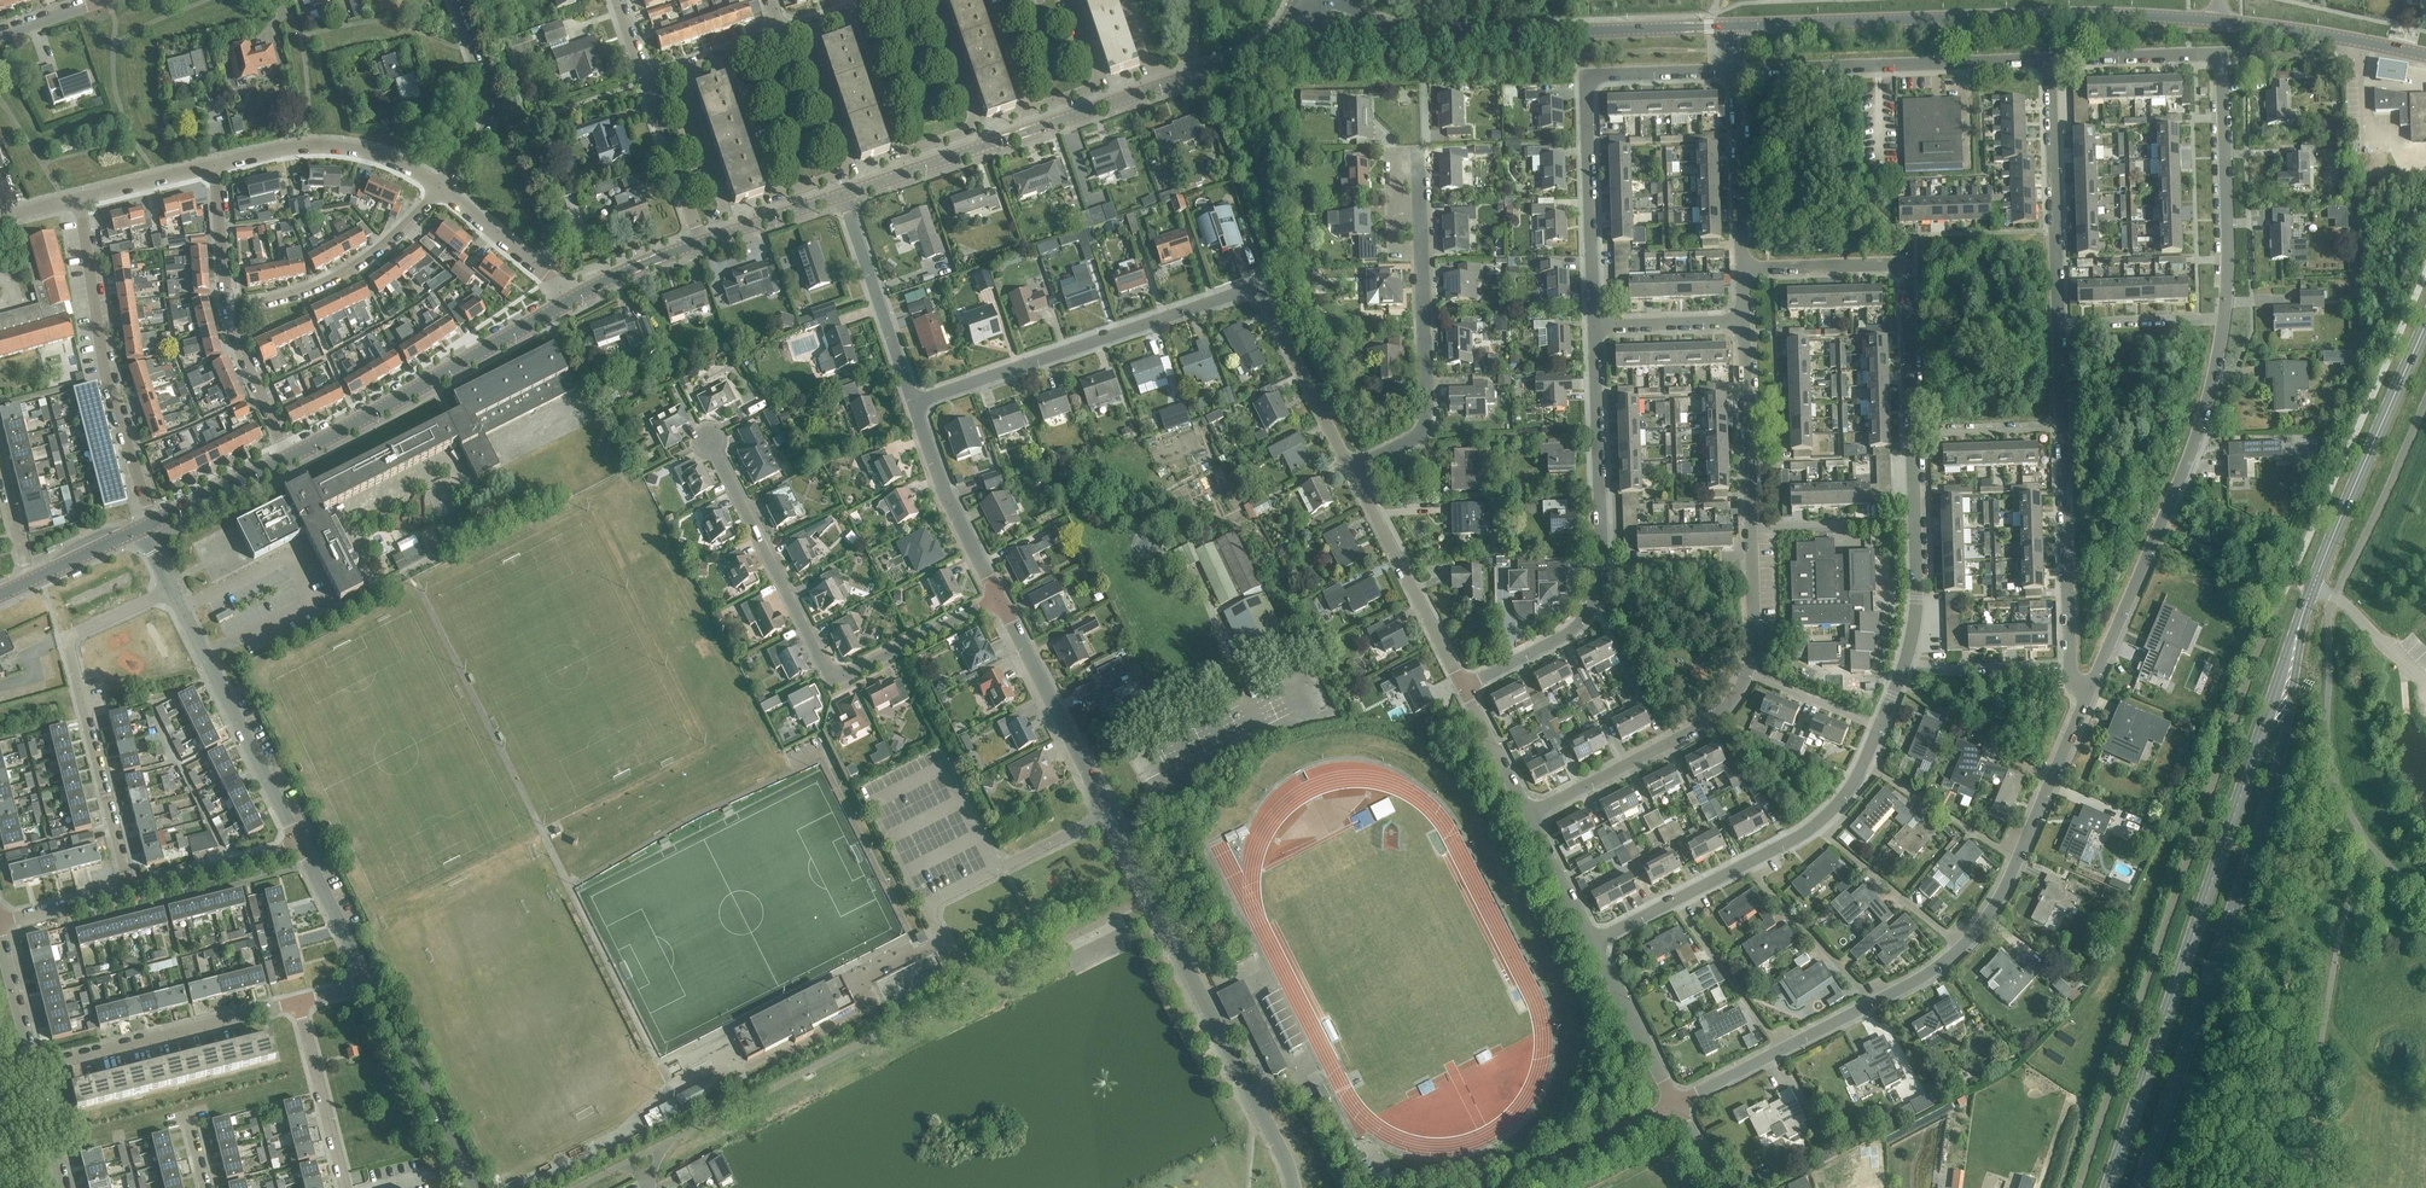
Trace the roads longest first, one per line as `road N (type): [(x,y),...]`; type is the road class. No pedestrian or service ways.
road 1 (residential): [(1288,1187),(1274,1142),(998,599)]
road 2 (secondary): [(2299,625),(2109,1187)]
road 3 (secondary): [(2140,1187),(2276,784),(2299,625)]
road 4 (residential): [(1351,466),(1255,287),(912,404)]
road 5 (tertiary): [(841,195),(1201,72),(1271,44),(1318,7)]
road 6 (tertiary): [(2220,20),(2063,14),(1735,25)]
road 7 (residential): [(2225,319),(2220,54),(2051,59)]
road 8 (tertiary): [(1735,25),(1422,33),(1318,7)]
road 9 (residential): [(1595,326),(1587,76),(1736,70)]
road 10 (residential): [(2088,692),(2191,450),(2225,319)]
road 11 (residential): [(719,56),(770,199),(853,171),(804,27)]
road 12 (residential): [(130,888),(66,636),(169,590)]
road 13 (residential): [(848,11),(899,155),(978,128),(934,0)]
road 14 (residential): [(1351,466),(1426,431),(1419,153)]
road 15 (residential): [(893,652),(832,683),(709,440)]
road 16 (residential): [(150,524),(107,380),(79,200)]
road 17 (residential): [(1913,431),(1906,265),(1742,269)]
road 18 (tertiary): [(289,457),(574,296)]
road 19 (secondary): [(2299,625),(2425,324)]
road 20 (residential): [(1736,70),(2051,59)]
road 21 (residential): [(983,0),(1019,111),(1104,82),(1077,0)]
road 22 (residential): [(301,847),(169,590)]
road 23 (residential): [(35,1066),(297,999)]
road 24 (residential): [(2058,324),(2051,59)]
road 25 (residential): [(1529,815),(1712,722),(1747,674)]
road 26 (residential): [(231,314),(356,265),(404,229),(438,188)]
road 27 (residential): [(1464,686),(1351,466)]
road 28 (residential): [(1600,570),(1595,326)]
road 29 (residential): [(2070,665),(2062,427)]
road 30 (residential): [(438,188),(364,150),(308,145),(216,163)]
road 31 (residential): [(475,1187),(369,982)]
road 32 (residential): [(912,404),(841,195)]
road 33 (residential): [(998,599),(931,461),(912,404)]
road 34 (residential): [(1751,530),(1744,318)]
road 35 (residential): [(438,188),(489,116),(487,86),(456,0)]
road 36 (tertiary): [(2425,56),(2220,20)]
road 37 (residential): [(1742,269),(1736,70)]
road 38 (residential): [(344,1187),(297,999)]
road 39 (residential): [(1962,949),(1816,826)]
road 40 (residential): [(1464,686),(1570,631),(1587,616),(1600,570)]
road 41 (residential): [(1873,1003),(1747,864)]
road 42 (residential): [(2050,781),(1896,680)]
road 43 (residential): [(1780,1050),(1674,901)]
road 44 (residential): [(1513,1187),(1675,1103)]
road 45 (residential): [(2018,860),(1862,767)]
road 46 (residential): [(1675,1103),(1593,942)]
road 47 (residential): [(130,888),(301,847)]
road 48 (residential): [(574,296),(438,188)]
road 49 (residential): [(711,219),(728,212),(678,70)]
road 50 (residential): [(701,241),(644,82)]
road 51 (residential): [(2058,324),(2225,319)]
road 52 (residential): [(1751,530),(1916,522)]
road 53 (residential): [(1905,661),(2070,665)]
road 54 (residential): [(231,314),(250,380),(289,457)]
road 55 (tertiary): [(150,524),(289,457)]
road 56 (residential): [(1600,570),(1753,568)]
road 57 (residential): [(216,163),(231,314)]
road 58 (residential): [(369,982),(301,847)]
road 59 (residential): [(1595,326),(1744,318)]
road 60 (residential): [(1913,431),(2062,427)]
road 61 (tertiary): [(701,241),(841,195)]
road 62 (residential): [(1529,815),(1464,686)]
road 63 (residential): [(1879,727),(1747,674)]
road 64 (residential): [(1593,942),(1529,815)]
road 65 (residential): [(216,163),(79,200)]
road 66 (residential): [(35,1066),(0,929)]
road 67 (residential): [(1905,661),(1916,522)]
road 68 (tertiary): [(574,296),(701,241)]
road 69 (residential): [(0,924),(130,888)]
road 70 (residential): [(66,1187),(35,1066)]
road 71 (tertiary): [(28,582),(140,529)]
road 72 (residential): [(0,465),(28,582)]

